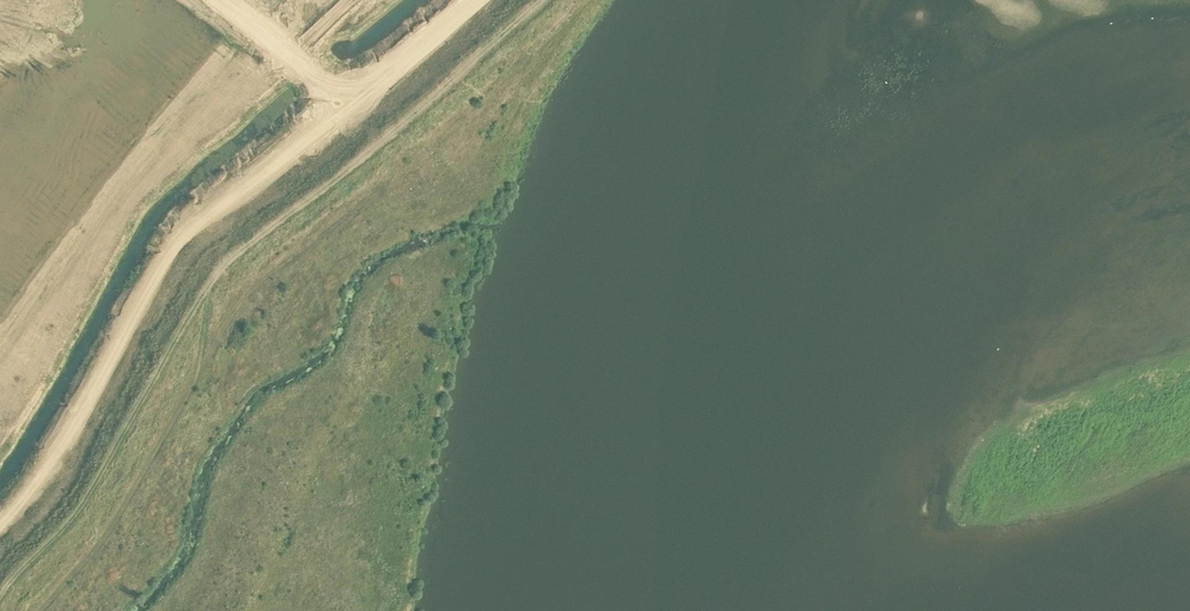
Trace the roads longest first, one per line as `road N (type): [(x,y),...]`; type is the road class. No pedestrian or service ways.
road 1 (track): [(541,0),(400,129),(220,269),(68,525),(0,602)]
road 2 (track): [(0,524),(35,485),(186,227),(469,0)]
road 3 (track): [(40,610),(111,527),(183,403),(197,374),(207,291)]

